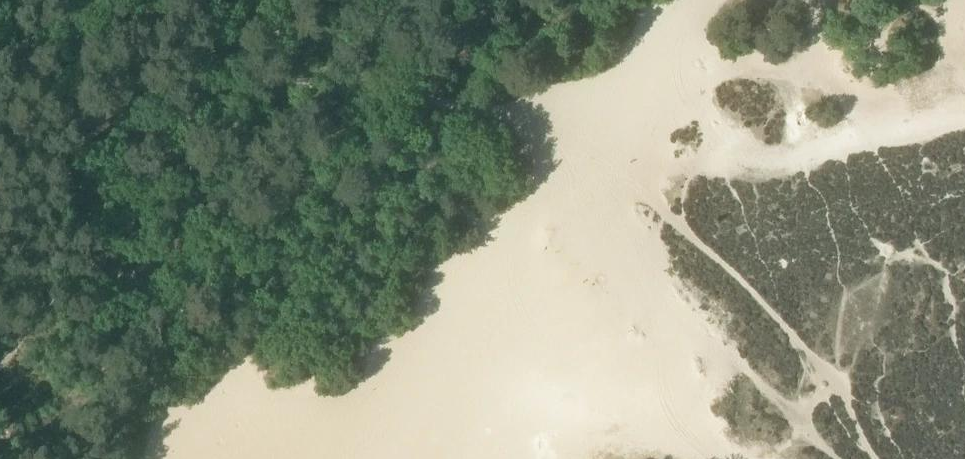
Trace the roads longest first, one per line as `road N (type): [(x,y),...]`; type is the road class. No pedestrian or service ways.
road 1 (track): [(843,458),(695,317),(557,155),(485,107),(263,80),(161,120)]
road 2 (track): [(557,155),(372,380),(282,414),(197,458)]

